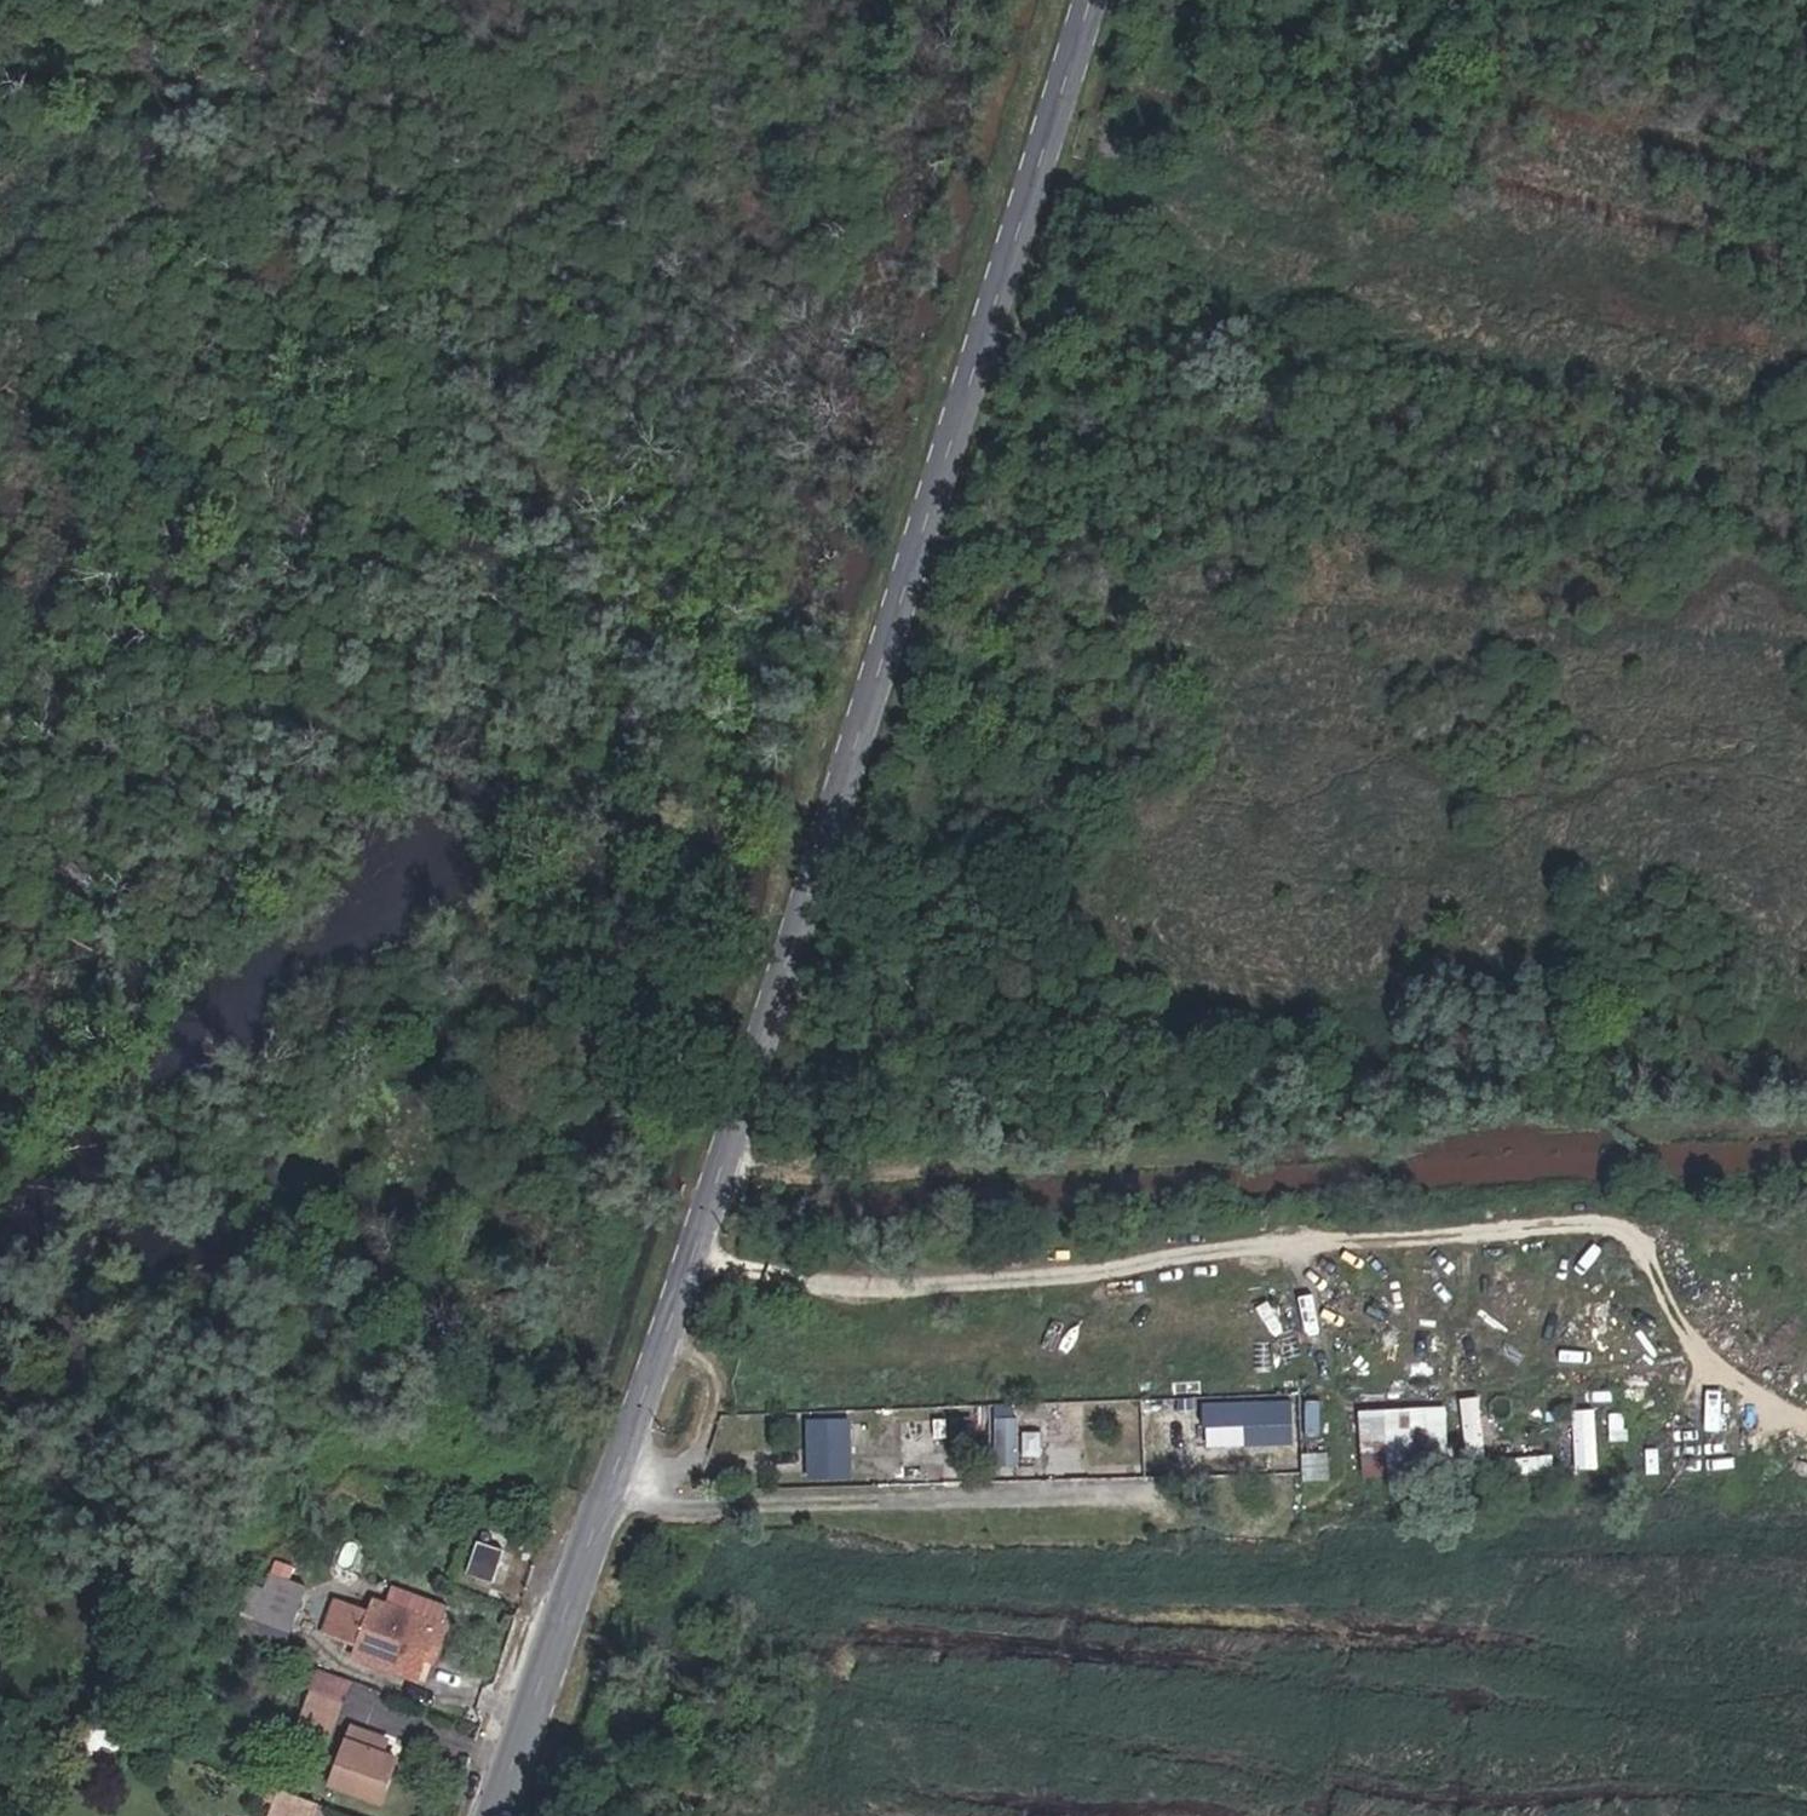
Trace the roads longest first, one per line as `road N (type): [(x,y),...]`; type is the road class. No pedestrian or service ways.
road 1 (tertiary): [(1076,0),(693,1204),(485,1815)]

